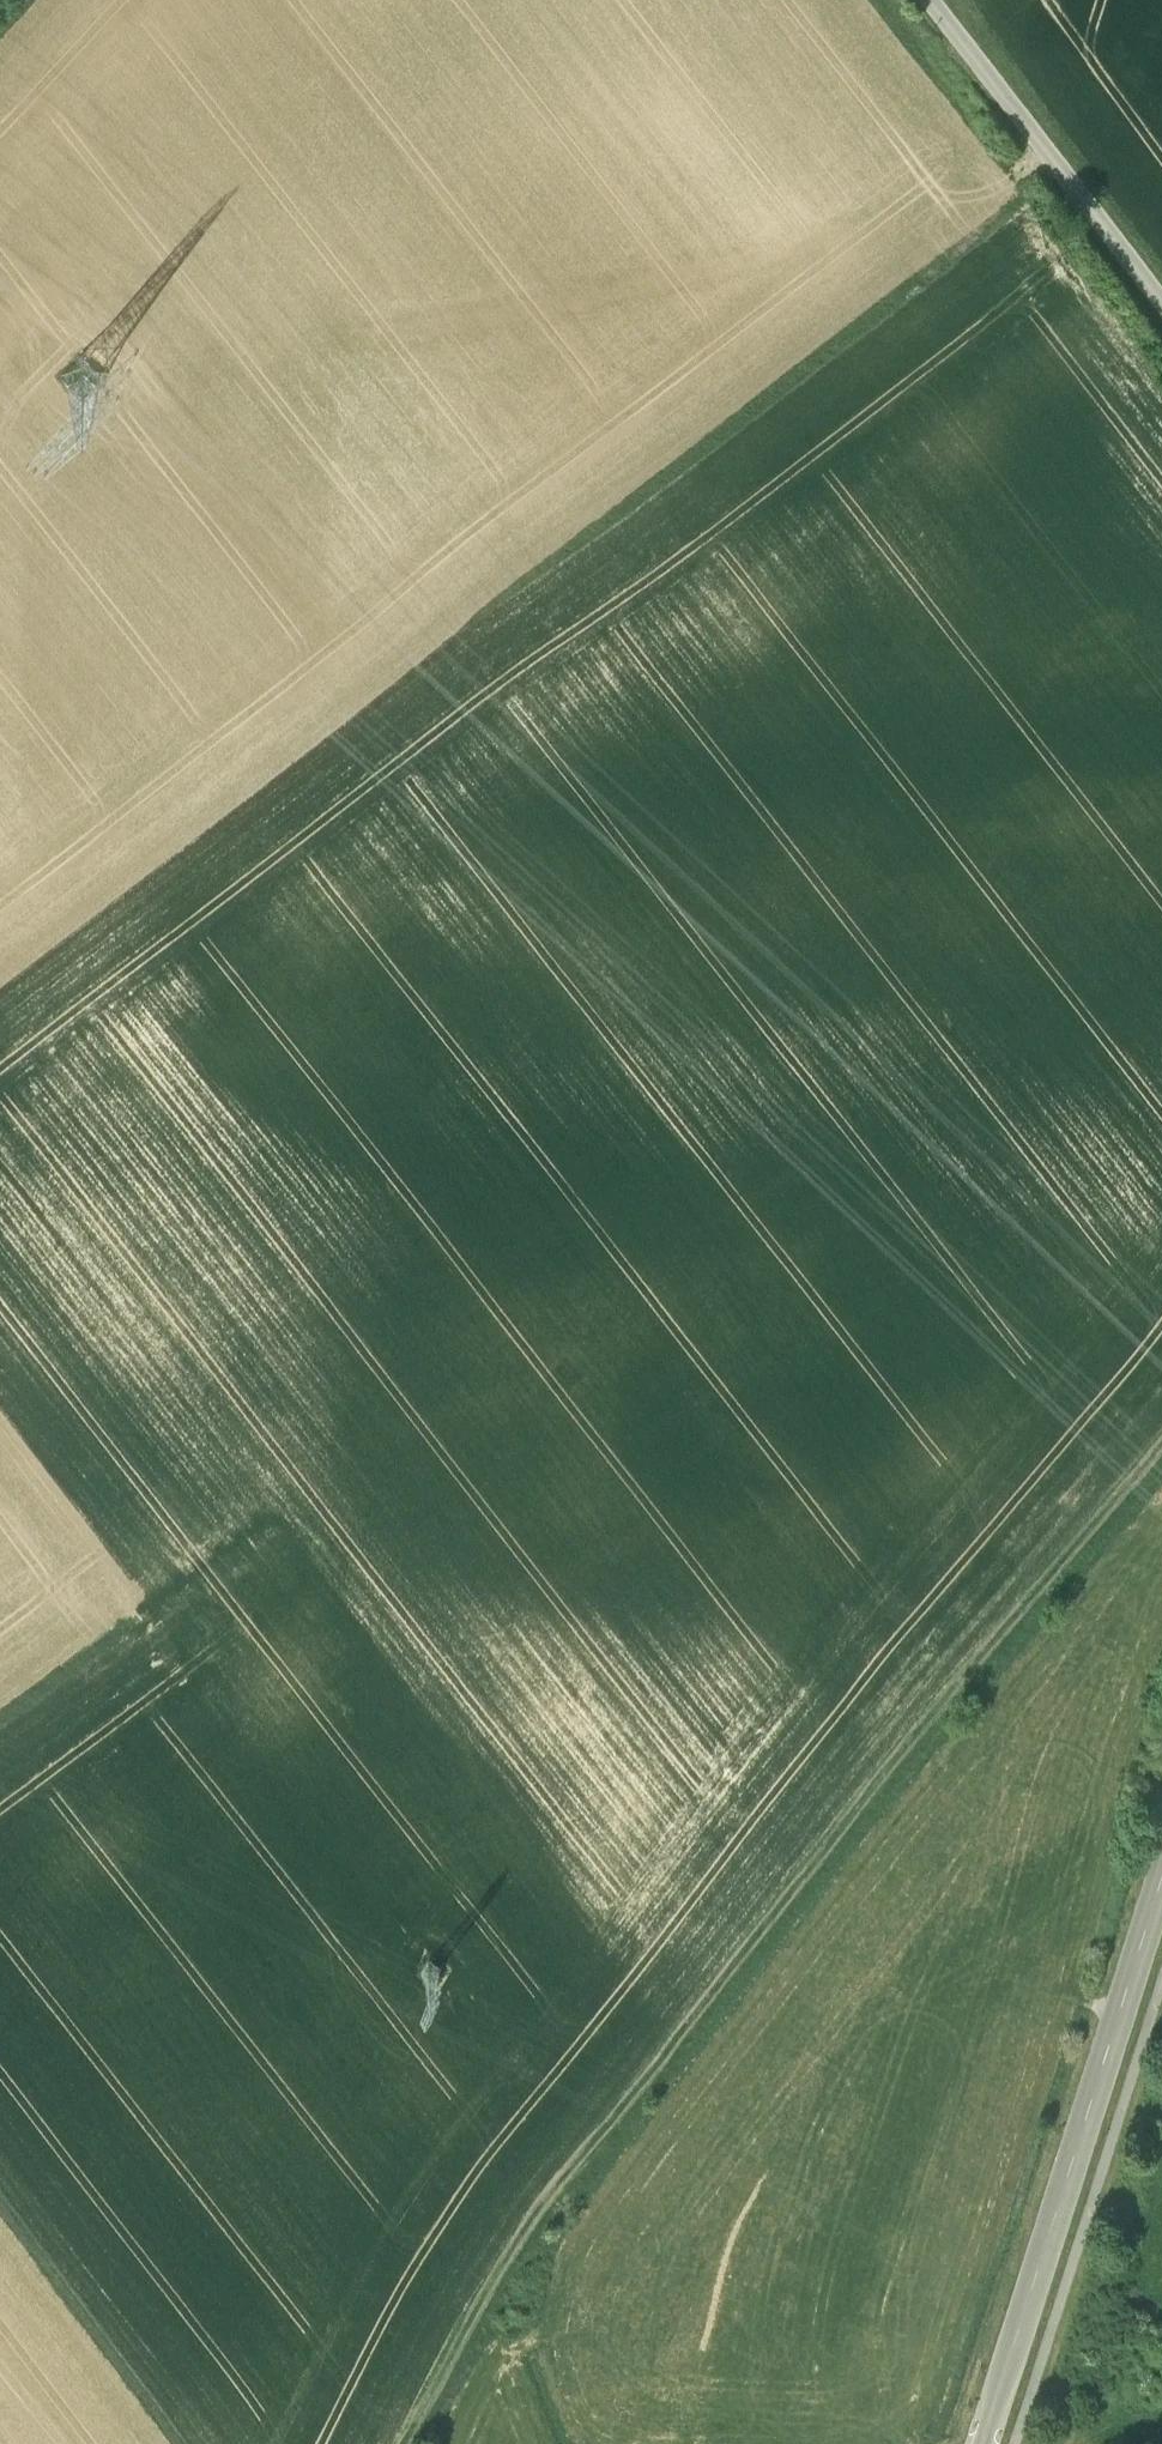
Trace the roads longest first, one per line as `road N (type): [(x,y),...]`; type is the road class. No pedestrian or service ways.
road 1 (tertiary): [(1161,1894),(990,2443)]
road 2 (unclassified): [(931,0),(1161,303)]

